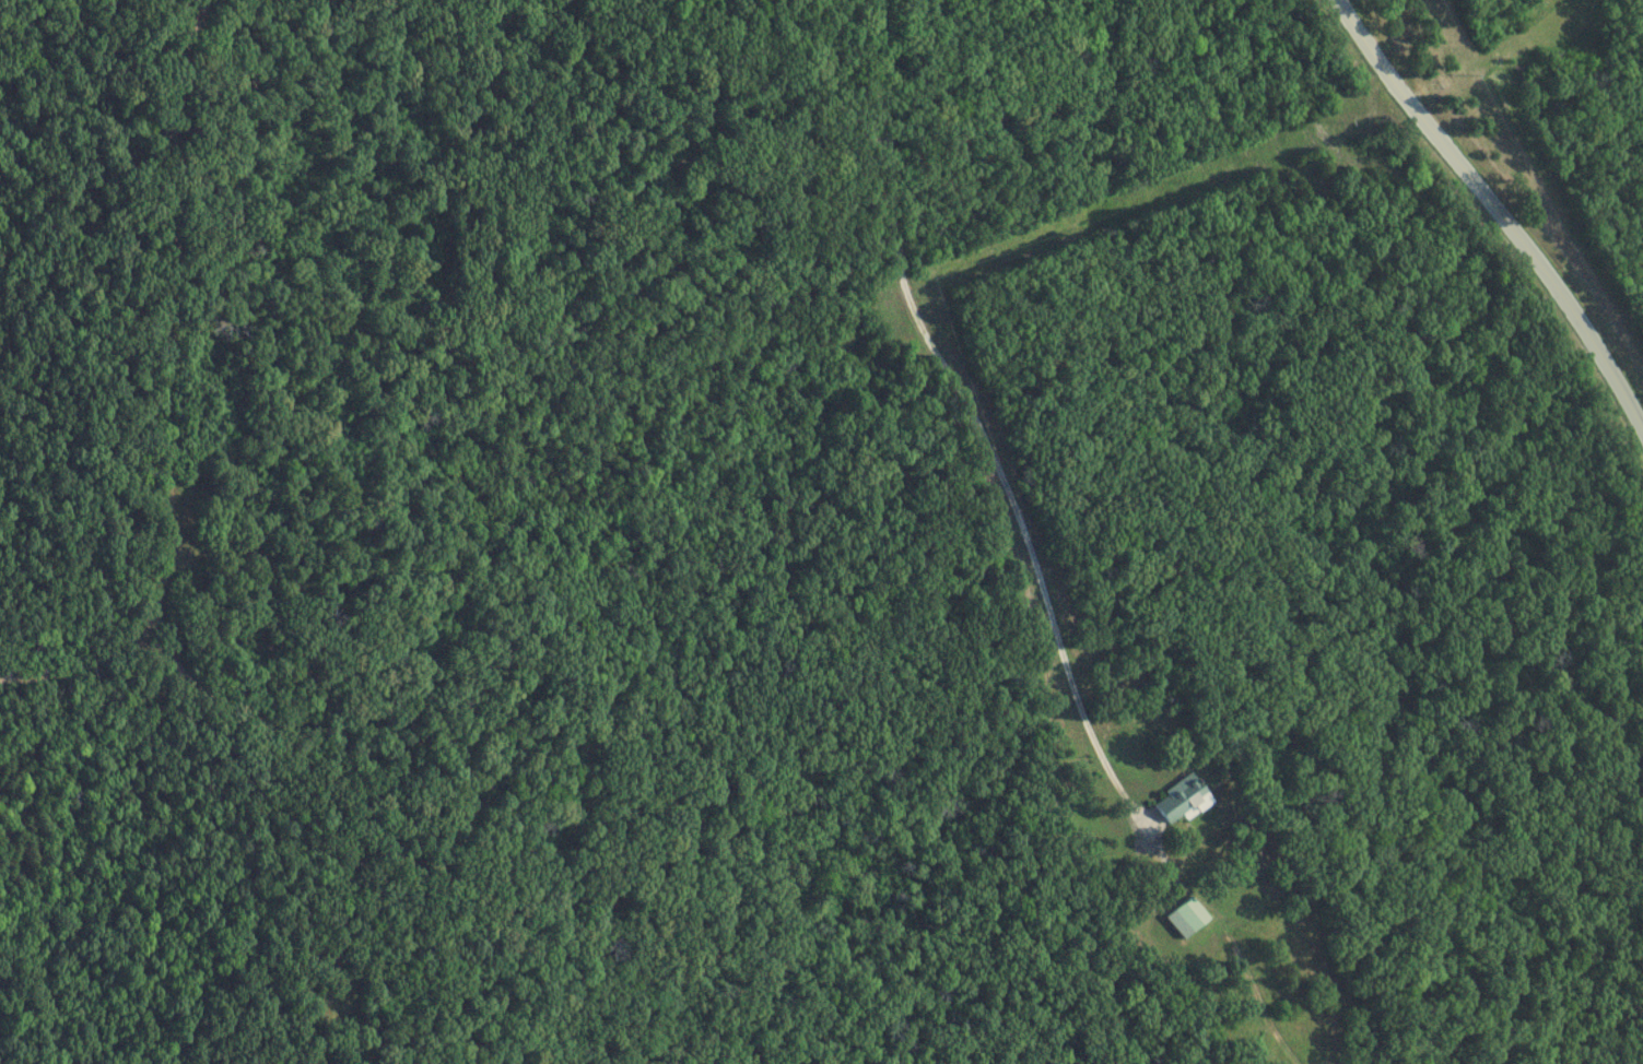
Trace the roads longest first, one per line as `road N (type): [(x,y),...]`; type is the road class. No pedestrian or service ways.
road 1 (residential): [(868,0),(896,172),(903,277),(919,332),(970,399),(1038,560),(1101,752),(1134,809),(1146,821),(1162,820)]
road 2 (residential): [(205,0),(184,32),(176,103),(163,586),(144,627),(118,650),(80,671),(0,679)]
road 3 (secondary): [(1642,425),(1588,322),(1338,0)]

